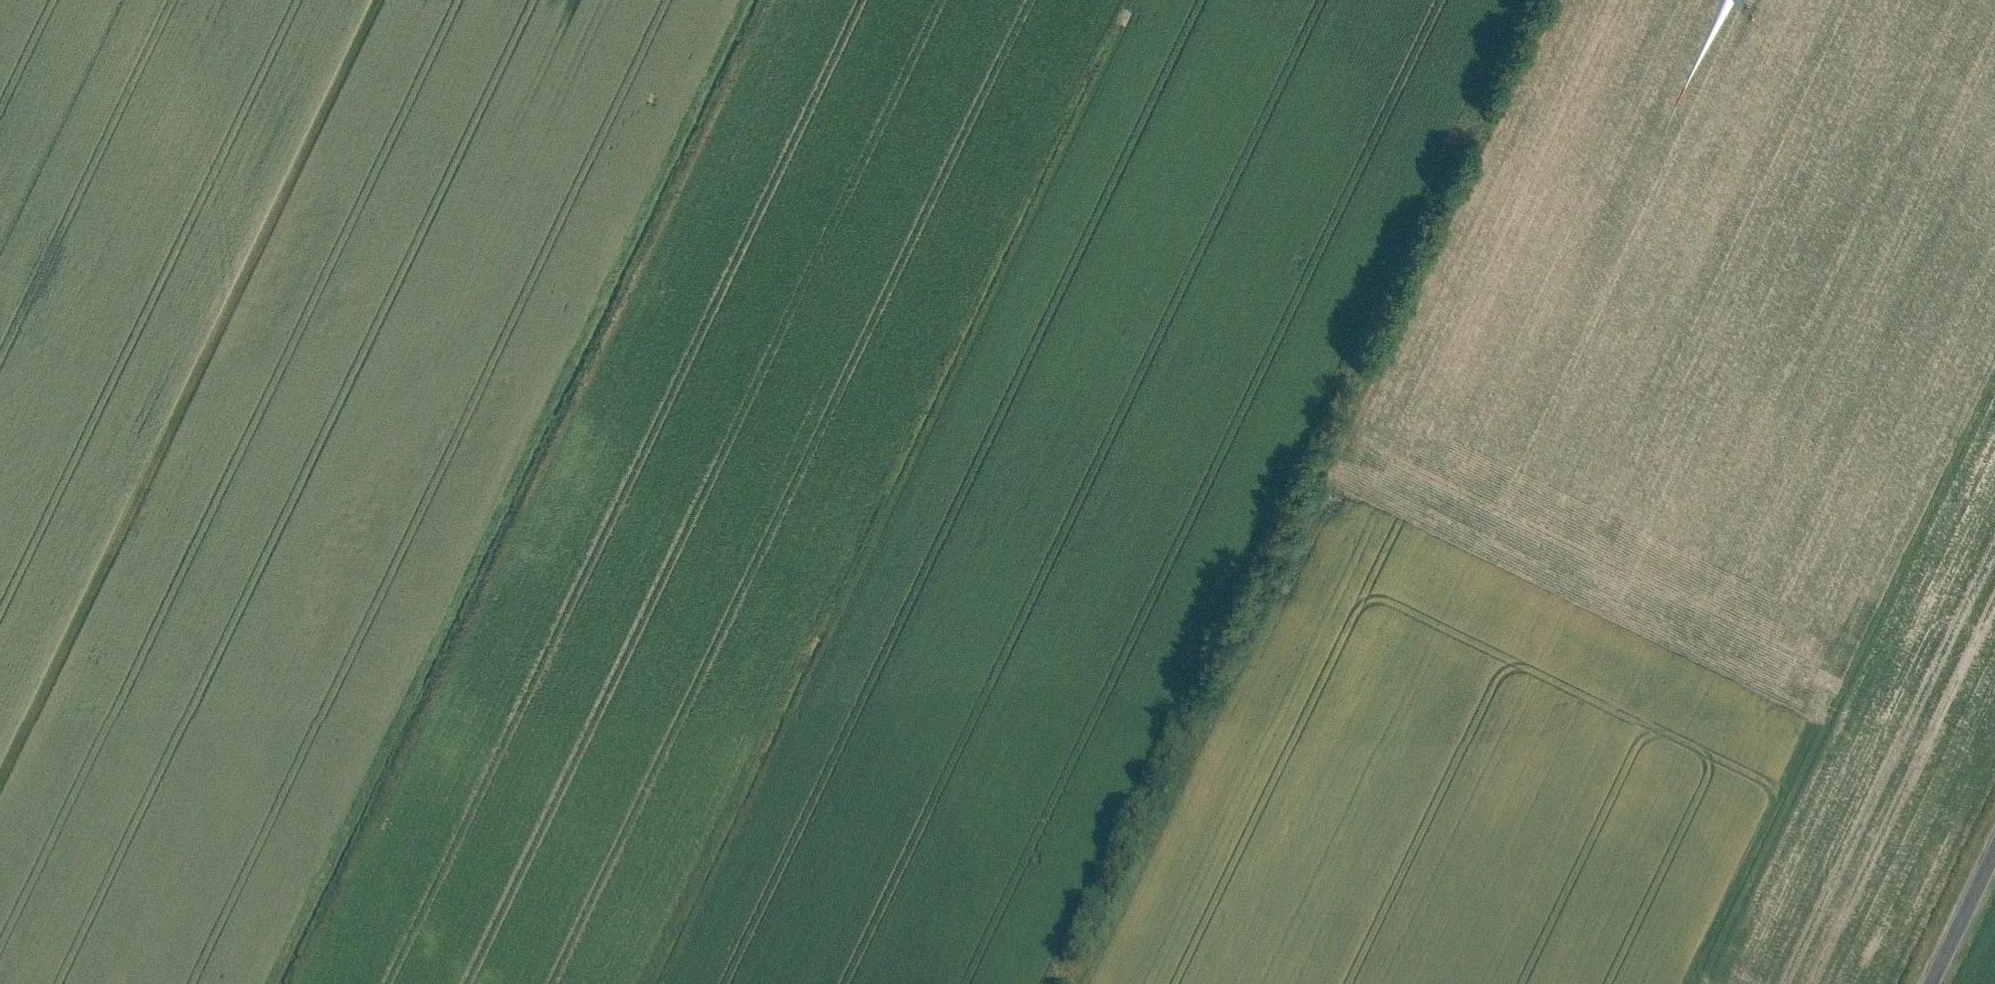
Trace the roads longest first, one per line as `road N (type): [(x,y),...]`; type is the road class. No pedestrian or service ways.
road 1 (tertiary): [(1994,855),(1933,983)]

